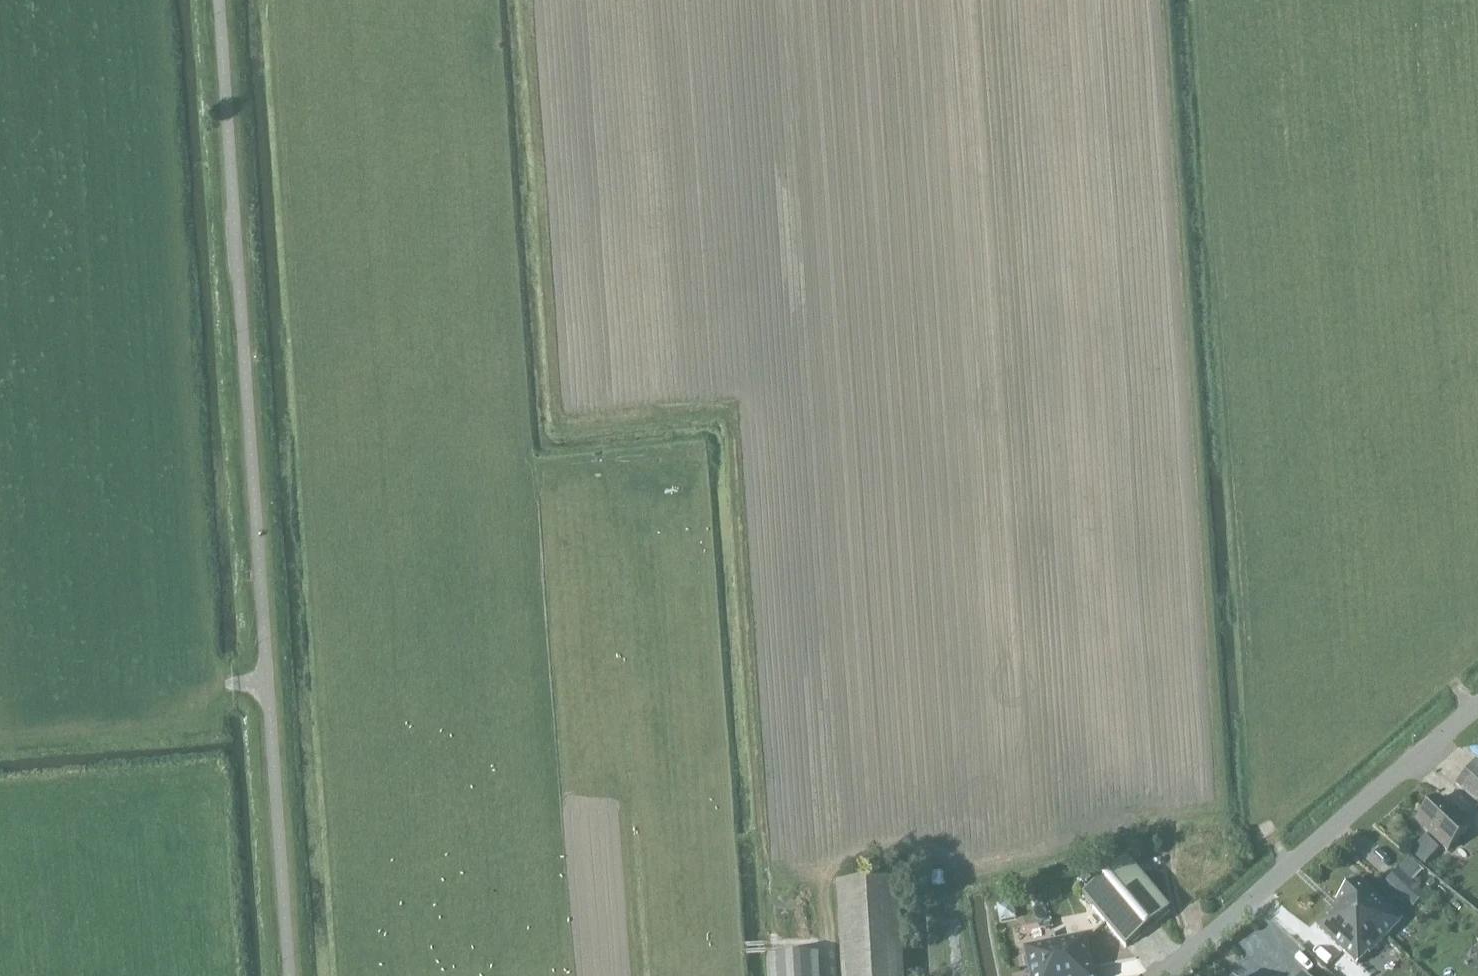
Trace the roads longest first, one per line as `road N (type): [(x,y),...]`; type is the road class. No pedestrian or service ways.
road 1 (unclassified): [(1166,975),(1477,707)]

